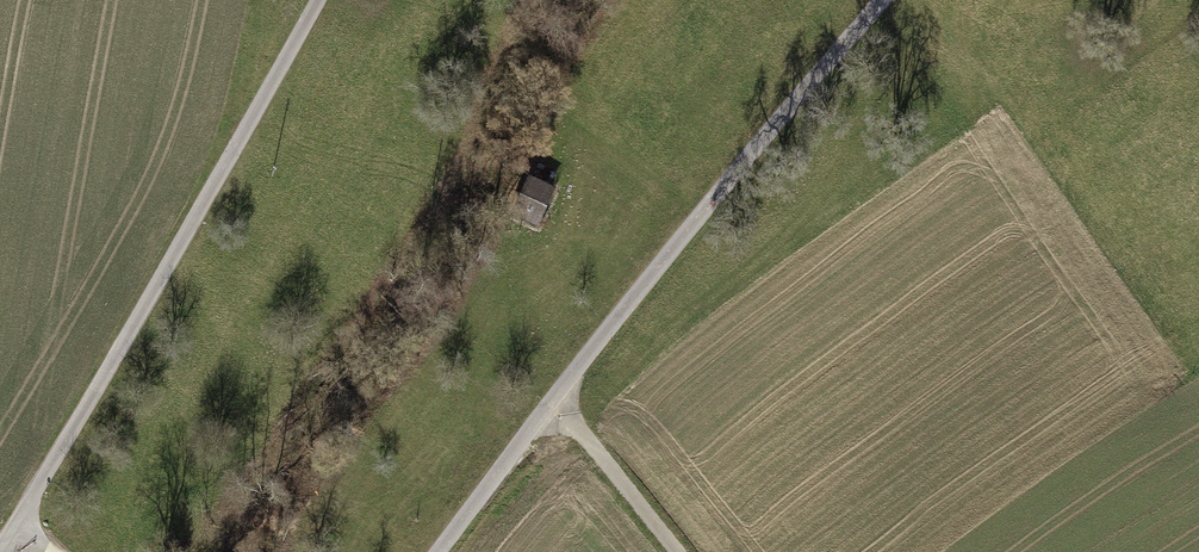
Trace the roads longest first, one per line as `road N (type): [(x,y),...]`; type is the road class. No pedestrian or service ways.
road 1 (residential): [(883,0),(553,398),(439,551)]
road 2 (track): [(311,0),(2,551)]
road 3 (track): [(553,398),(677,551)]

